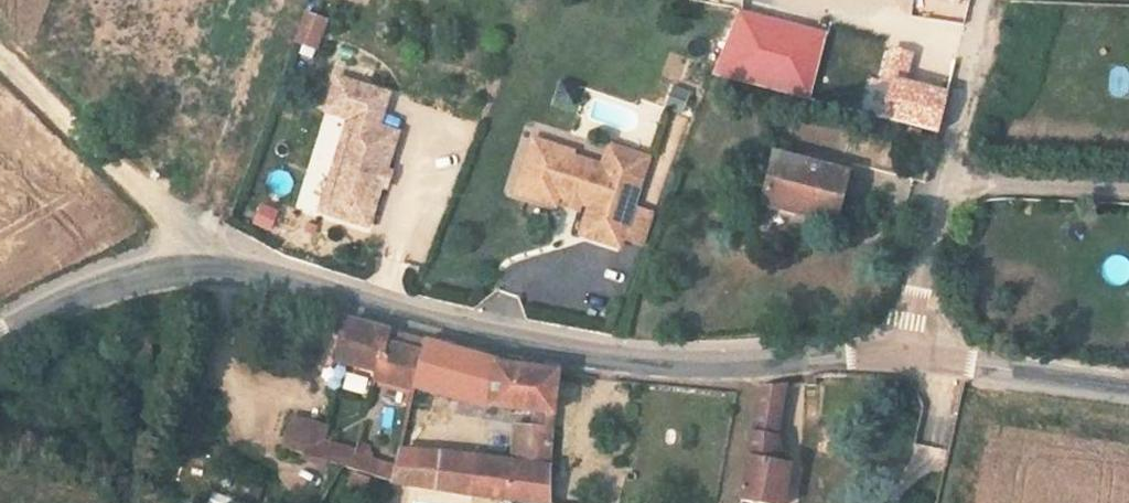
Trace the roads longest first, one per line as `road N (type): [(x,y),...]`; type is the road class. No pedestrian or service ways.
road 1 (tertiary): [(0,345),(136,276),(207,268),(243,269),(554,348),(646,363),(902,357)]
road 2 (residential): [(902,357),(989,0)]
road 3 (track): [(0,52),(176,220),(207,268)]
road 4 (tertiary): [(902,357),(1128,386)]

